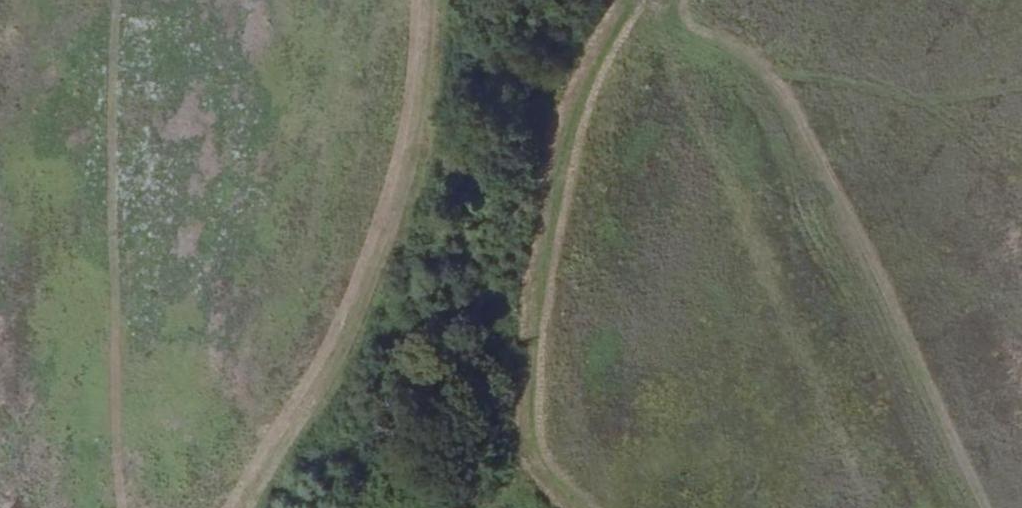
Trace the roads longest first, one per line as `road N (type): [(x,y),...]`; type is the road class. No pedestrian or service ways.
road 1 (track): [(559,507),(532,476),(517,426),(520,352),(561,120),(579,66),(634,0)]

